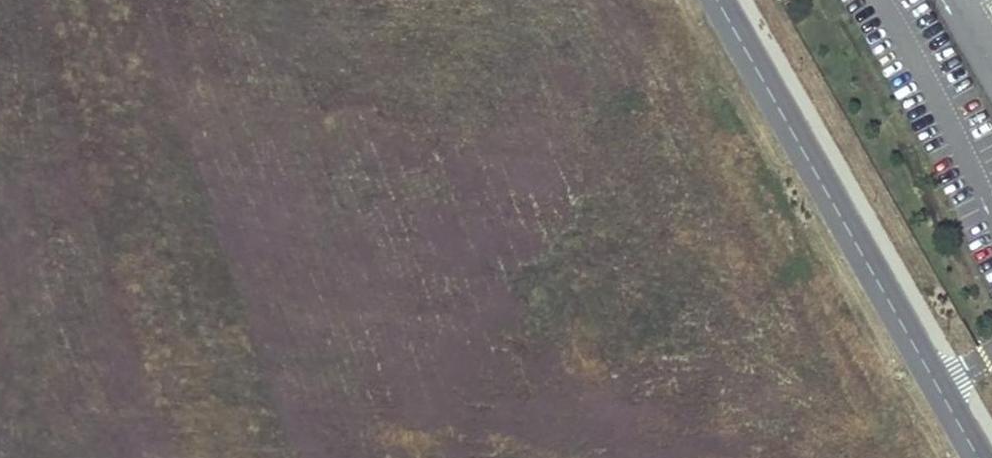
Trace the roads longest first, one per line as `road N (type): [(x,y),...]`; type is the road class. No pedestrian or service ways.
road 1 (unclassified): [(719,0),(977,457)]

